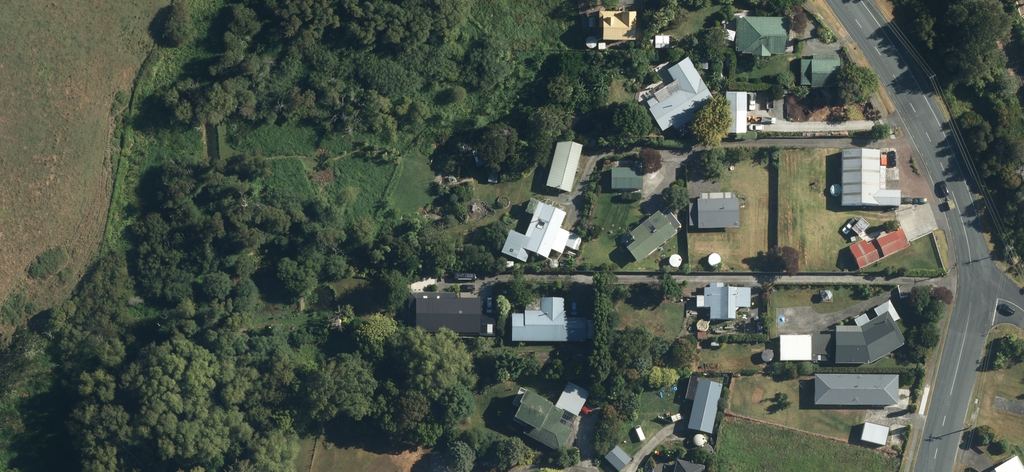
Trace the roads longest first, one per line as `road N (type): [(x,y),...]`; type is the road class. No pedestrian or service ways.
road 1 (tertiary): [(842,0),(940,159),(978,285)]
road 2 (tertiary): [(978,285),(933,471)]

